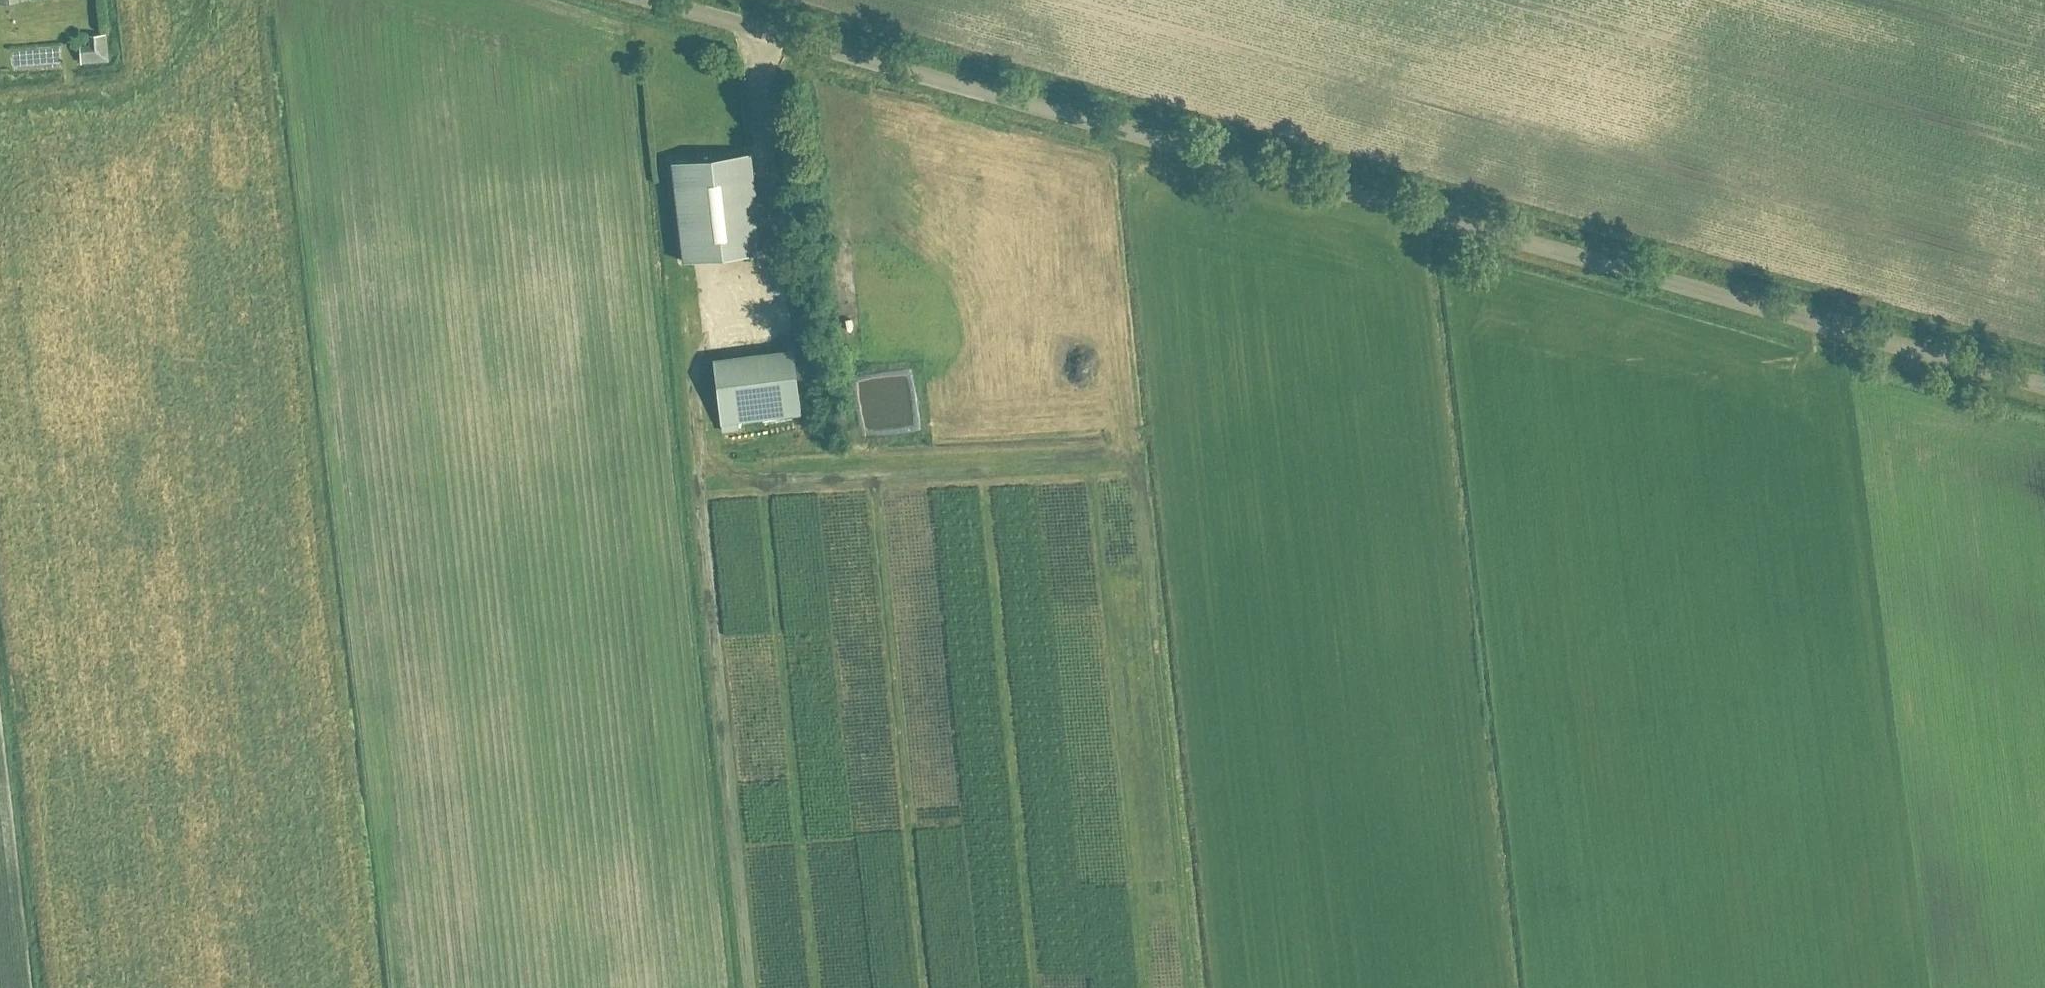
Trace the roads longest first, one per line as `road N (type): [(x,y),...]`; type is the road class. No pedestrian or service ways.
road 1 (unclassified): [(2044,387),(645,0)]

